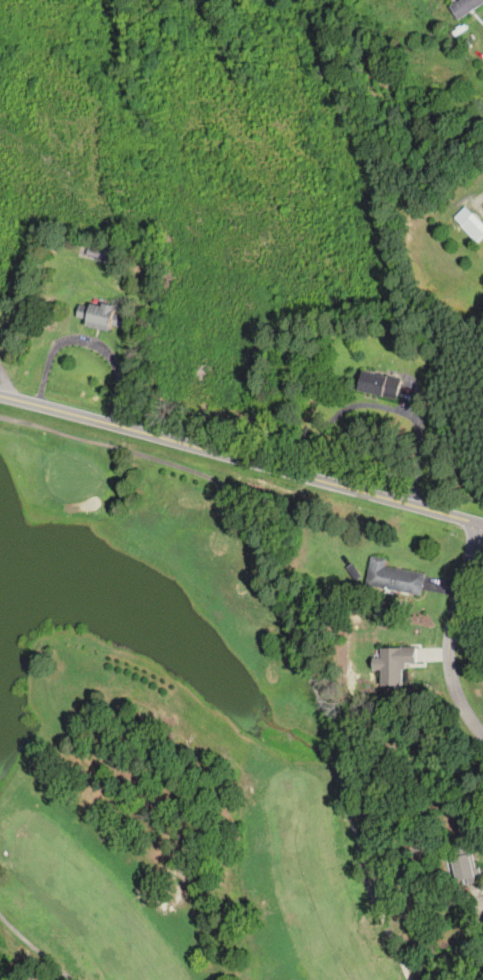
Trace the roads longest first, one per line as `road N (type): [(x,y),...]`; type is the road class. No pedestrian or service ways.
road 1 (tertiary): [(0,396),(482,524)]
road 2 (residential): [(482,734),(453,684),(449,659),(478,523)]

